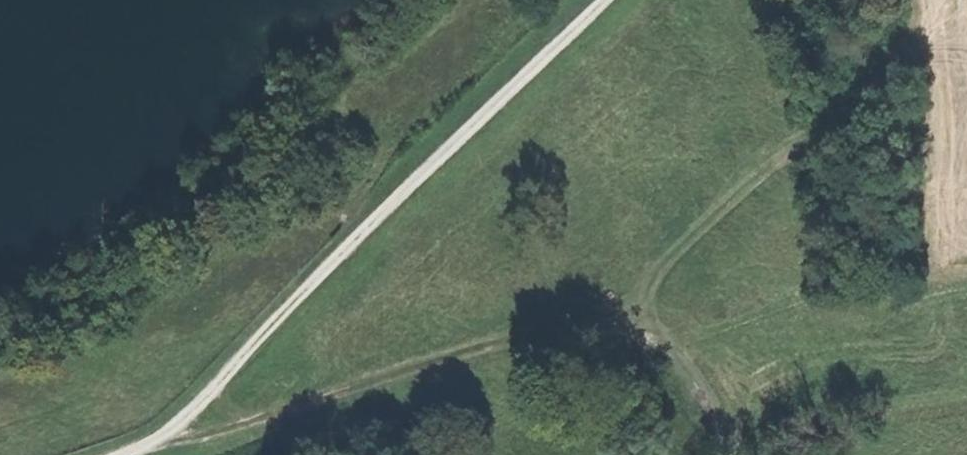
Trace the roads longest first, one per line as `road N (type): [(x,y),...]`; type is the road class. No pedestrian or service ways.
road 1 (track): [(736,454),(648,329),(578,316),(153,447)]
road 2 (track): [(605,0),(348,247),(224,380),(153,447),(128,454)]
road 3 (track): [(455,0),(348,247)]

